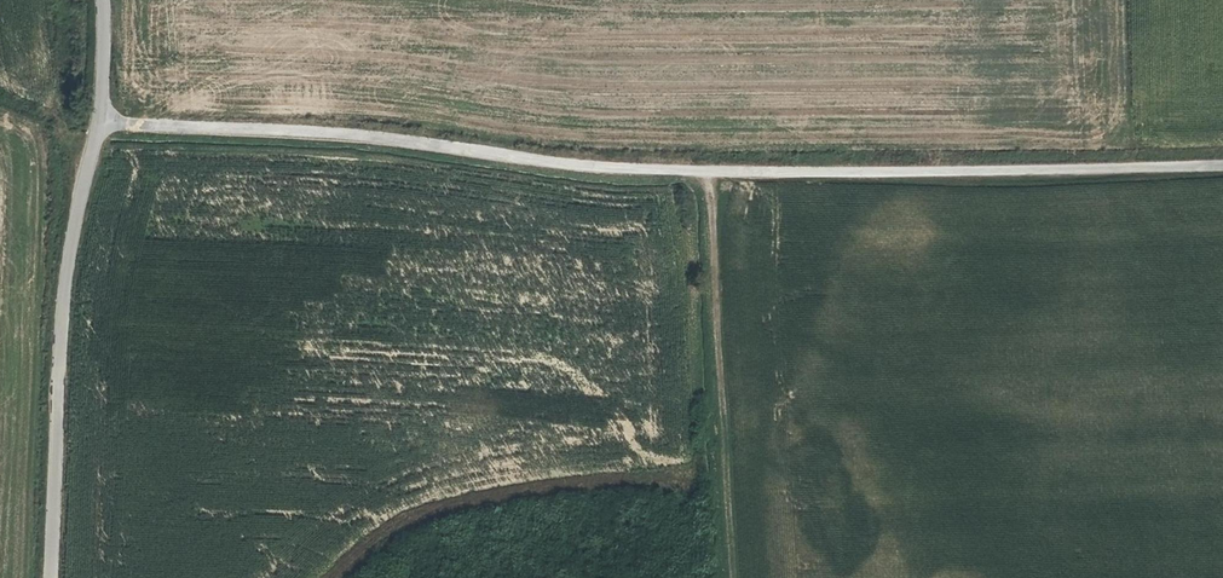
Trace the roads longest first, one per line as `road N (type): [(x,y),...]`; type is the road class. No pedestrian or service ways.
road 1 (unclassified): [(1222,165),(675,170),(347,133),(99,121)]
road 2 (unclassified): [(51,577),(66,272),(99,121)]
road 3 (track): [(731,577),(711,170)]
road 4 (unclassified): [(99,121),(99,0)]

